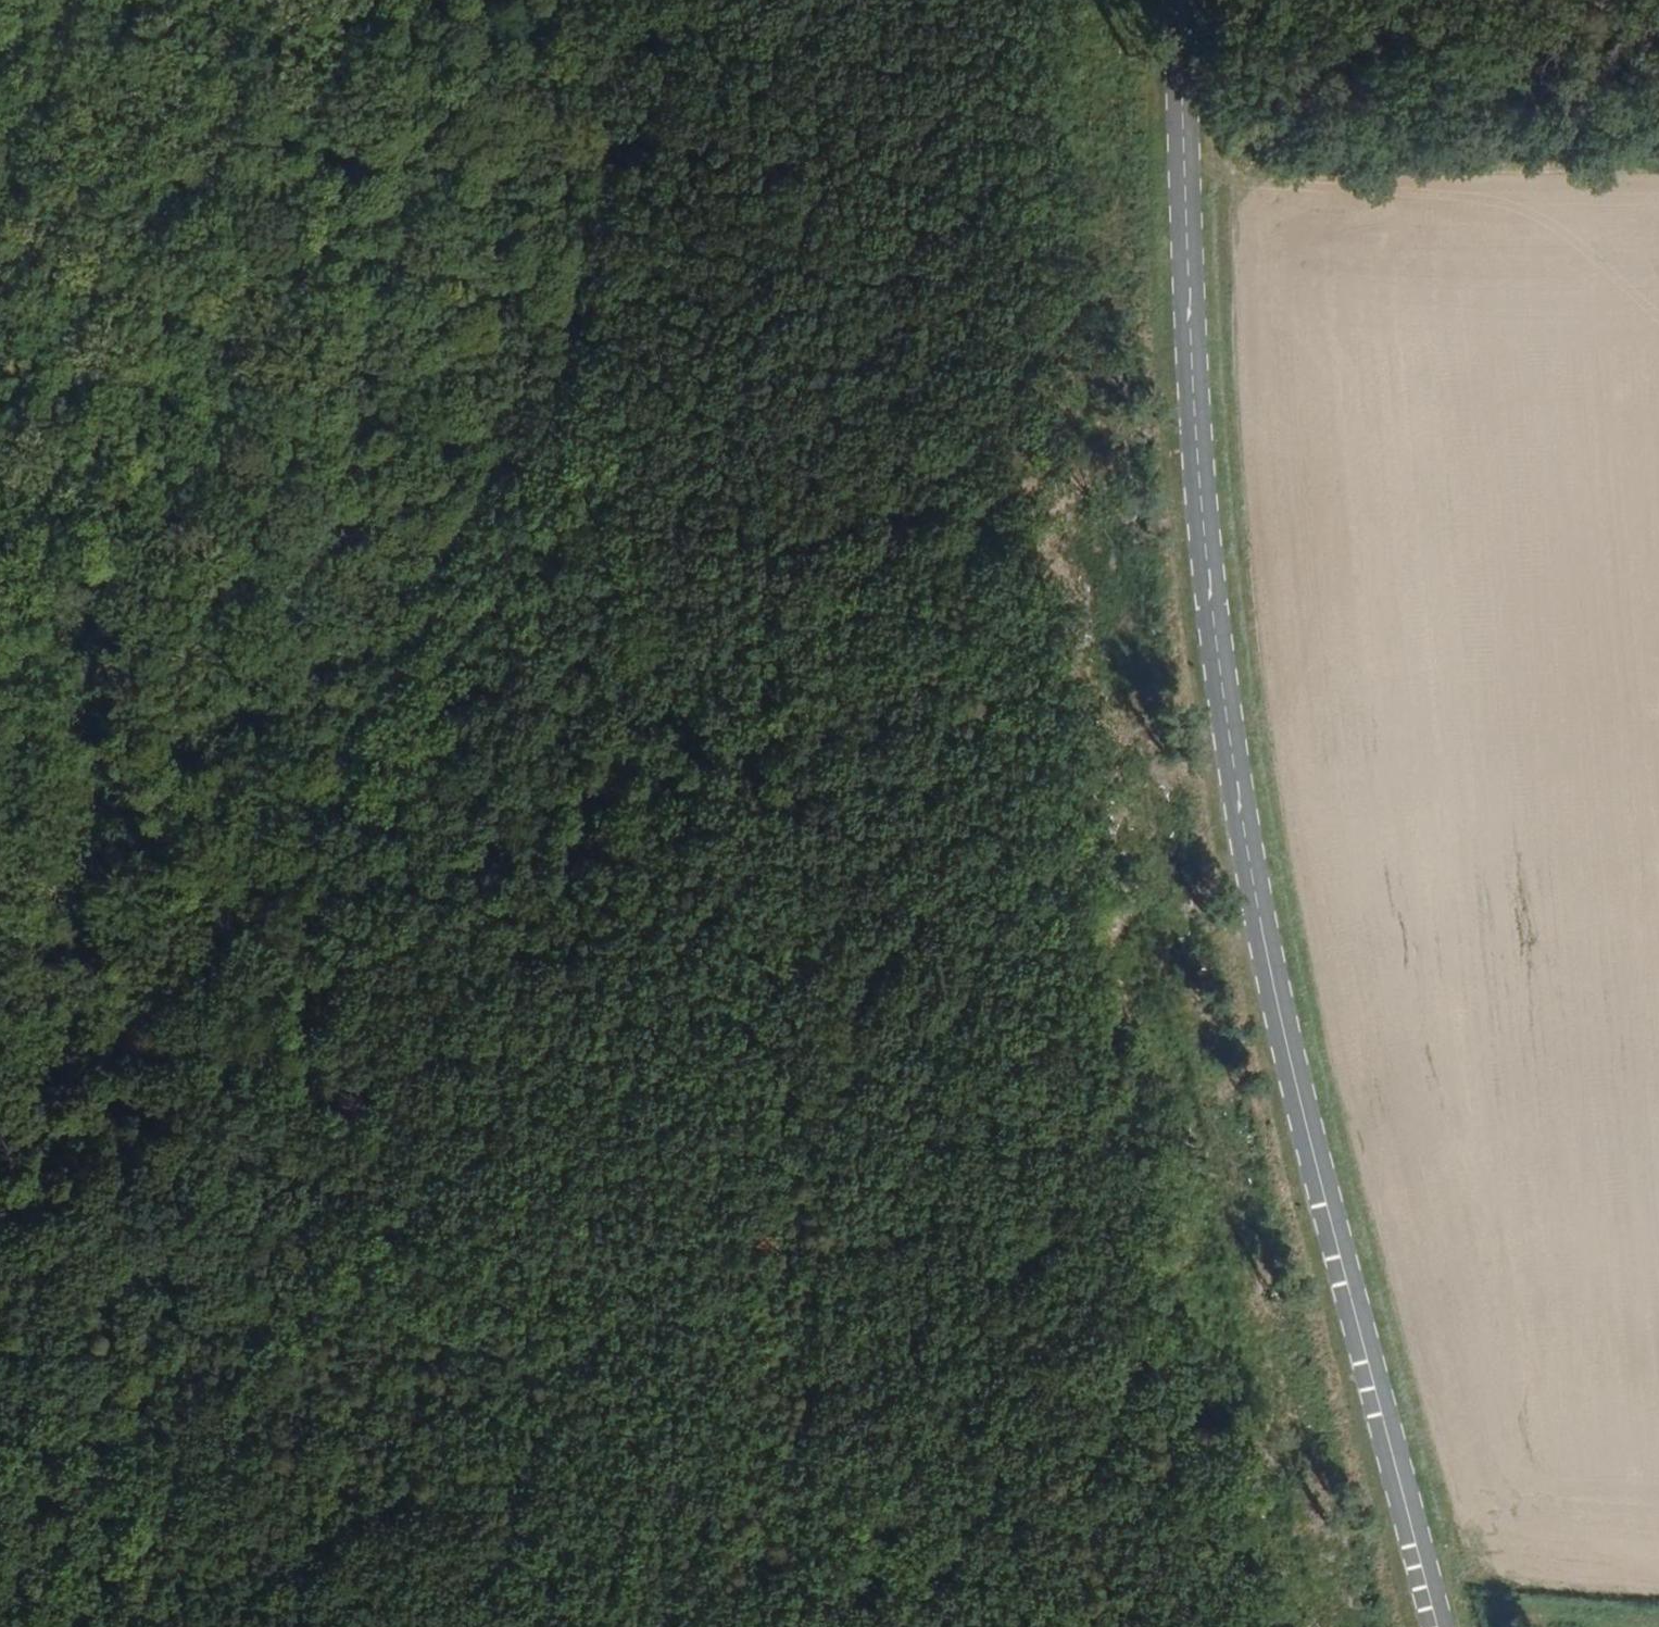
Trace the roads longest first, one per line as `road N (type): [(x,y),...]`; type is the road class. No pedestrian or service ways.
road 1 (secondary): [(1425,1626),(1278,1062),(1208,689),(1177,392),(1166,0)]
road 2 (track): [(0,1086),(272,851),(584,315),(627,0)]
road 3 (track): [(0,210),(245,13),(356,0)]

